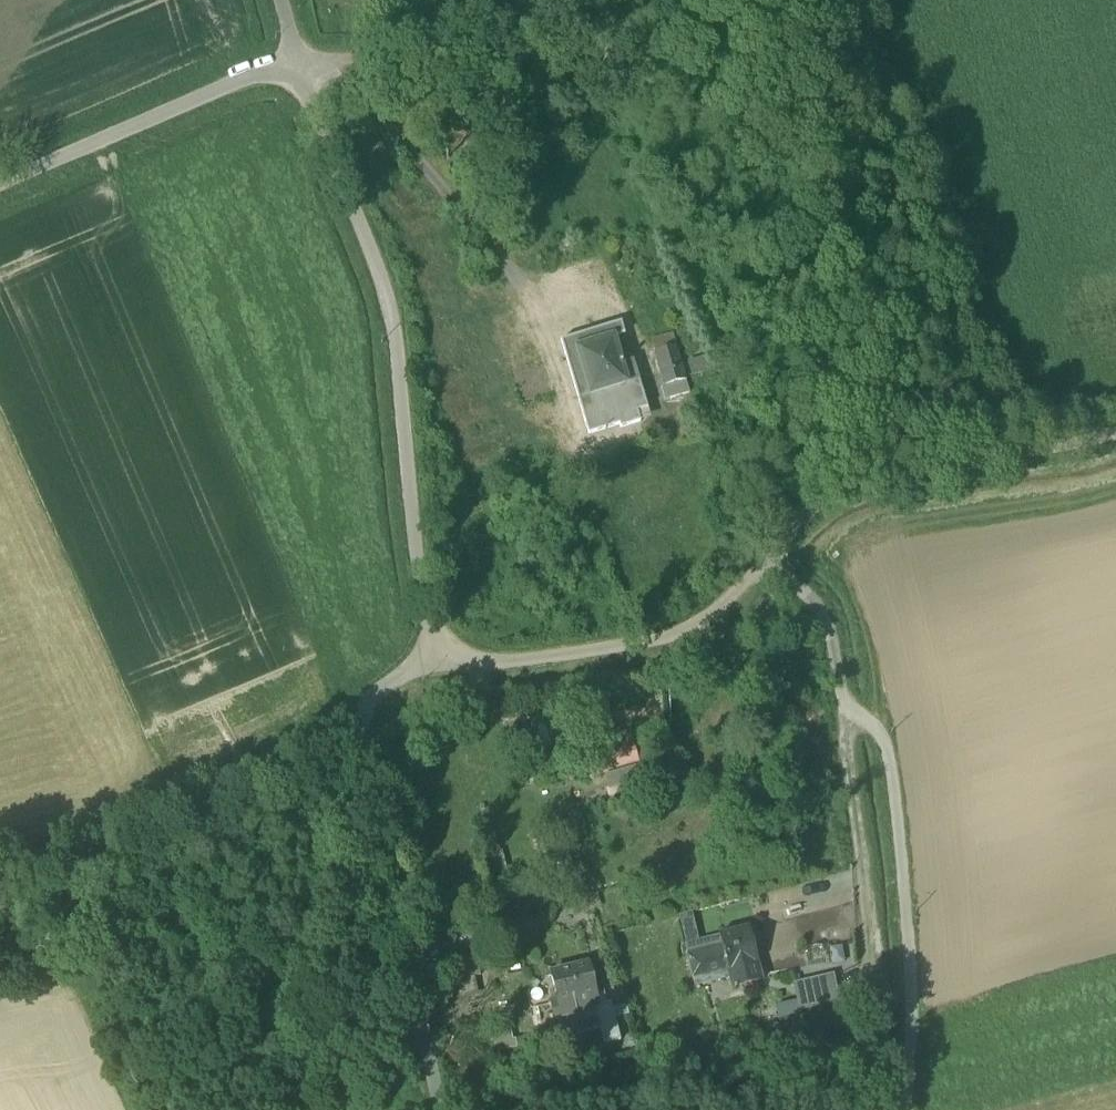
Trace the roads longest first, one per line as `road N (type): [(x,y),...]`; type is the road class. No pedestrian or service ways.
road 1 (unclassified): [(0,184),(257,75),(299,67),(381,276),(426,599),(459,650)]
road 2 (unclassified): [(766,557),(827,627),(840,703),(885,739),(913,1005),(904,1109)]
road 3 (unclassified): [(459,650),(354,706),(439,1109)]
road 4 (unclassified): [(766,557),(806,506),(836,484),(924,459),(1115,434)]
road 5 (unclassified): [(459,650),(475,668),(681,637),(729,608),(766,557)]
road 6 (track): [(299,67),(370,55),(527,0)]
road 7 (track): [(840,703),(867,902)]

